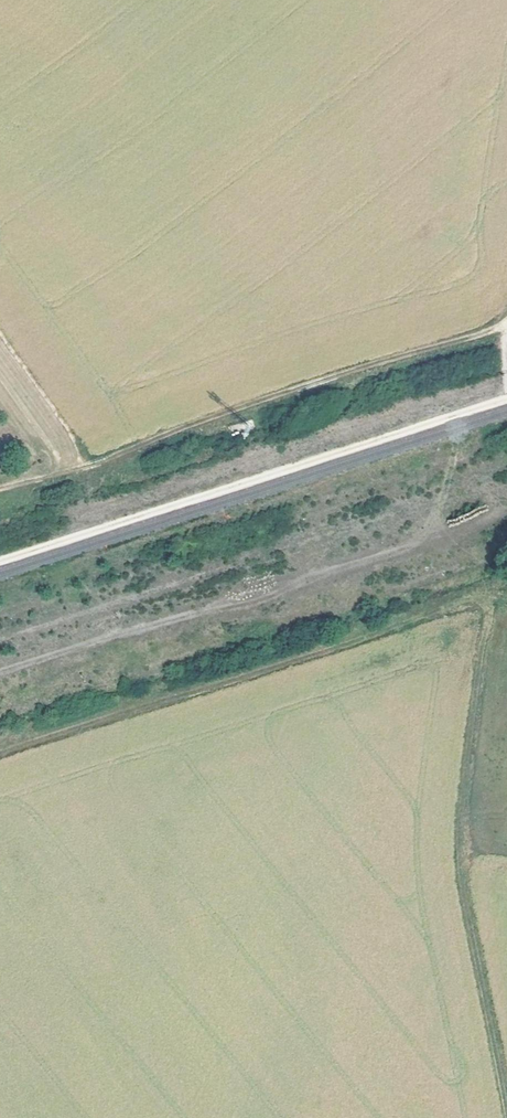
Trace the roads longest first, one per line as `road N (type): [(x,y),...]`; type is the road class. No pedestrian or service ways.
road 1 (track): [(0,754),(478,601),(488,611),(458,867),(506,1098)]
road 2 (track): [(506,323),(0,489)]
road 3 (track): [(0,673),(491,516)]

